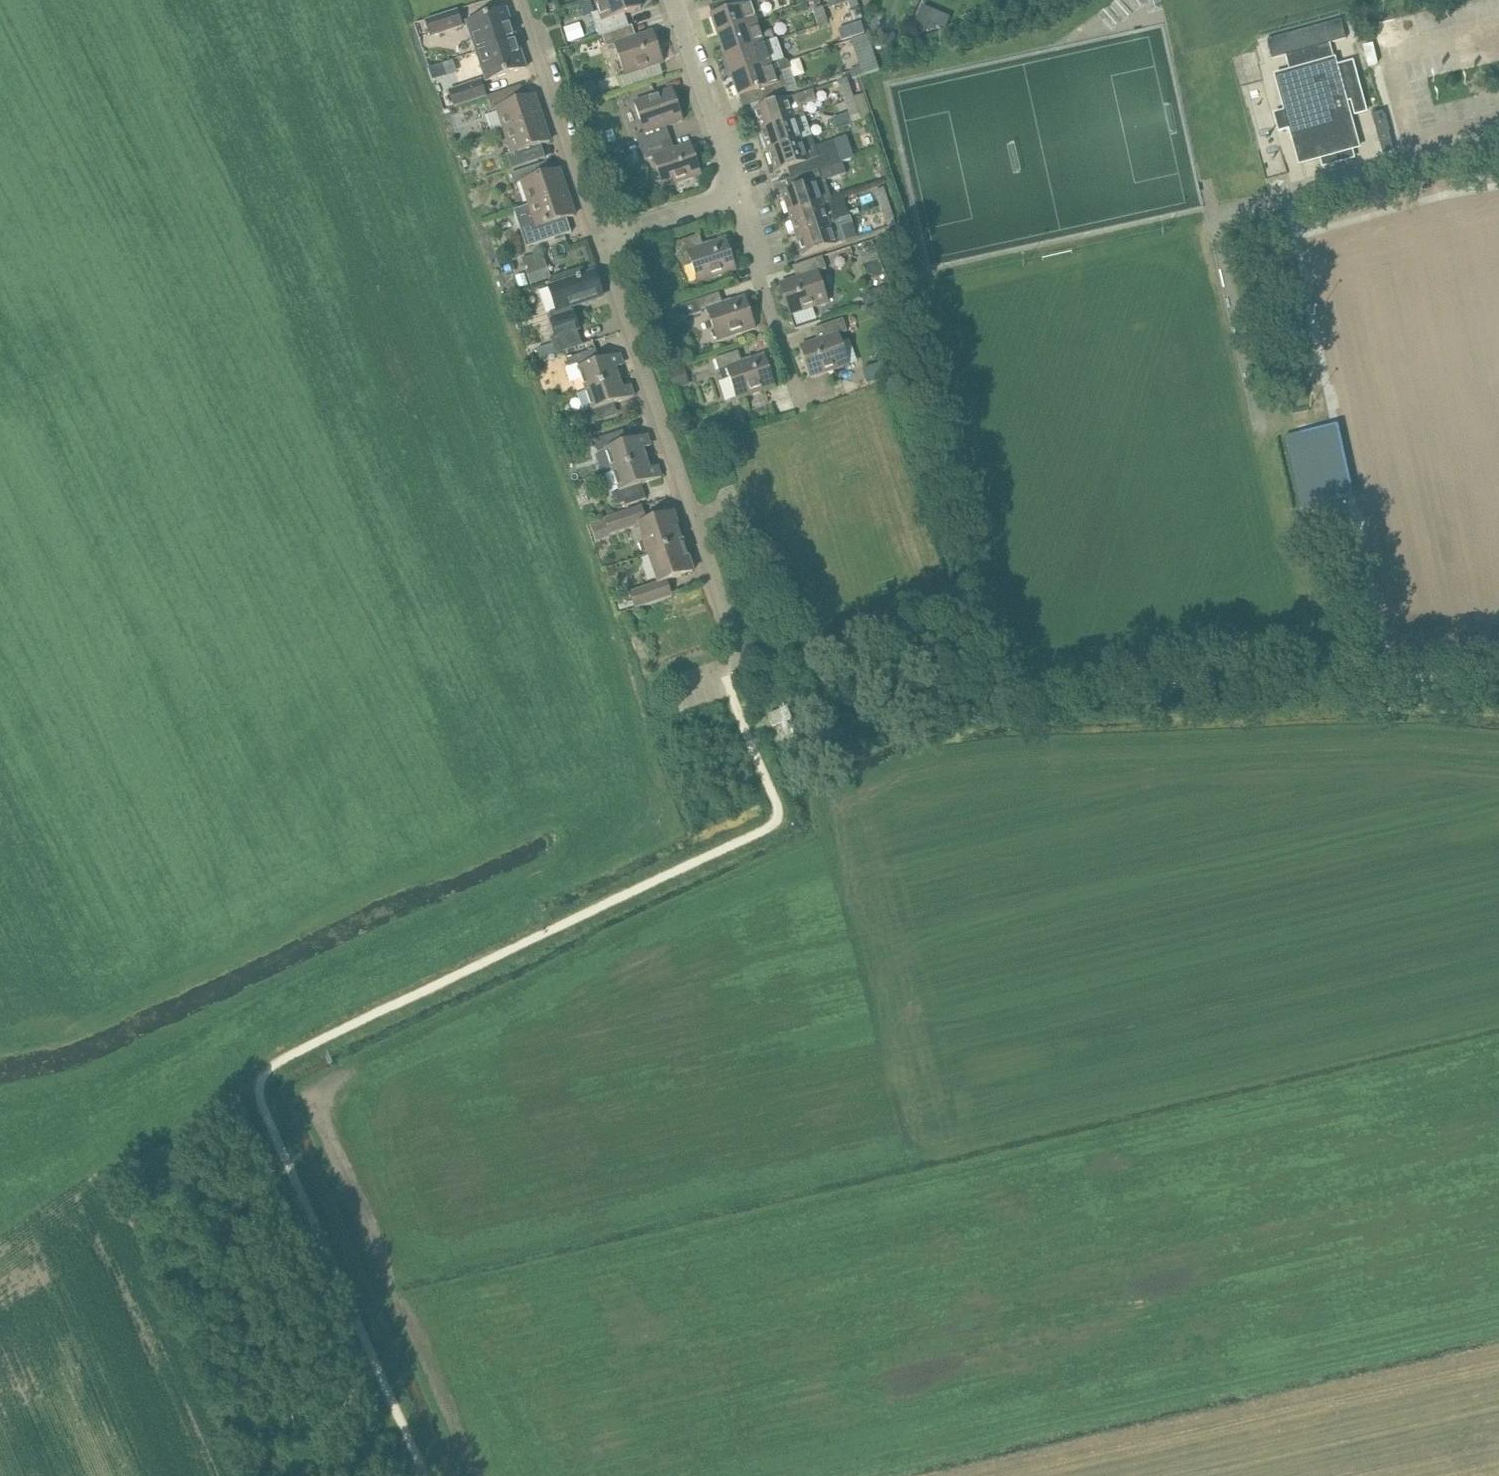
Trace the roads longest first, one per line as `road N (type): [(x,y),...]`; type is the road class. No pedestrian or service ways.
road 1 (residential): [(721,667),(736,652),(734,640),(600,239)]
road 2 (residential): [(600,239),(519,0)]
road 3 (residential): [(802,408),(738,194)]
road 4 (residential): [(738,194),(674,0)]
road 5 (residential): [(600,239),(738,194)]

